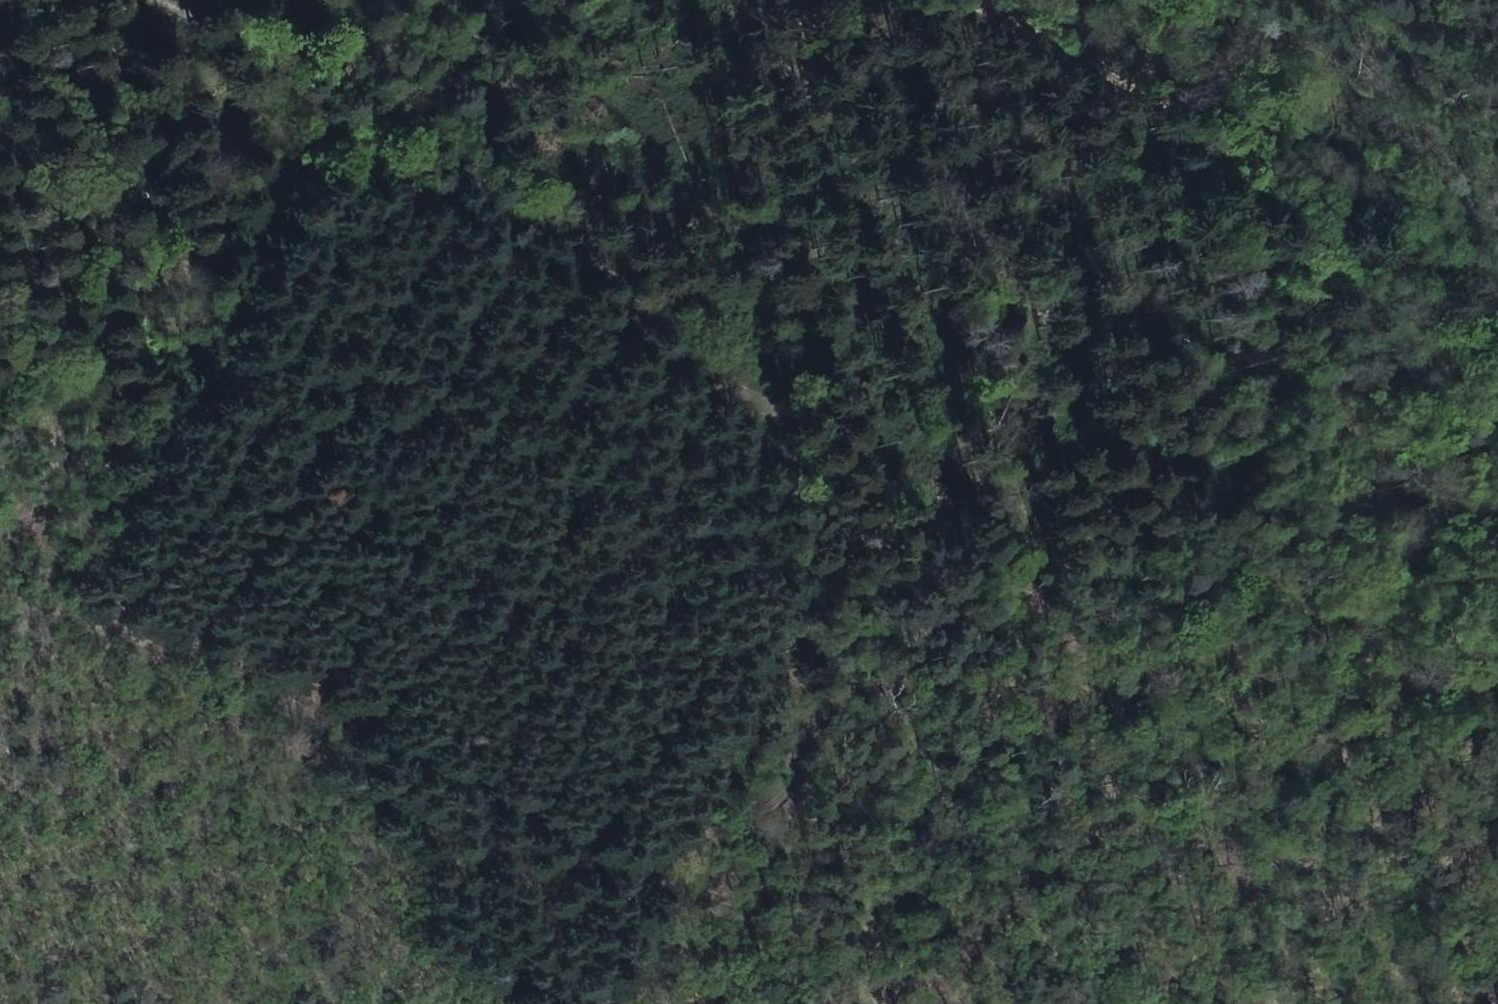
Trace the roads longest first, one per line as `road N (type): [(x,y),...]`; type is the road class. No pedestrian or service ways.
road 1 (track): [(1497,837),(1330,726),(1093,625),(814,412),(217,0)]
road 2 (track): [(969,0),(1327,175)]

